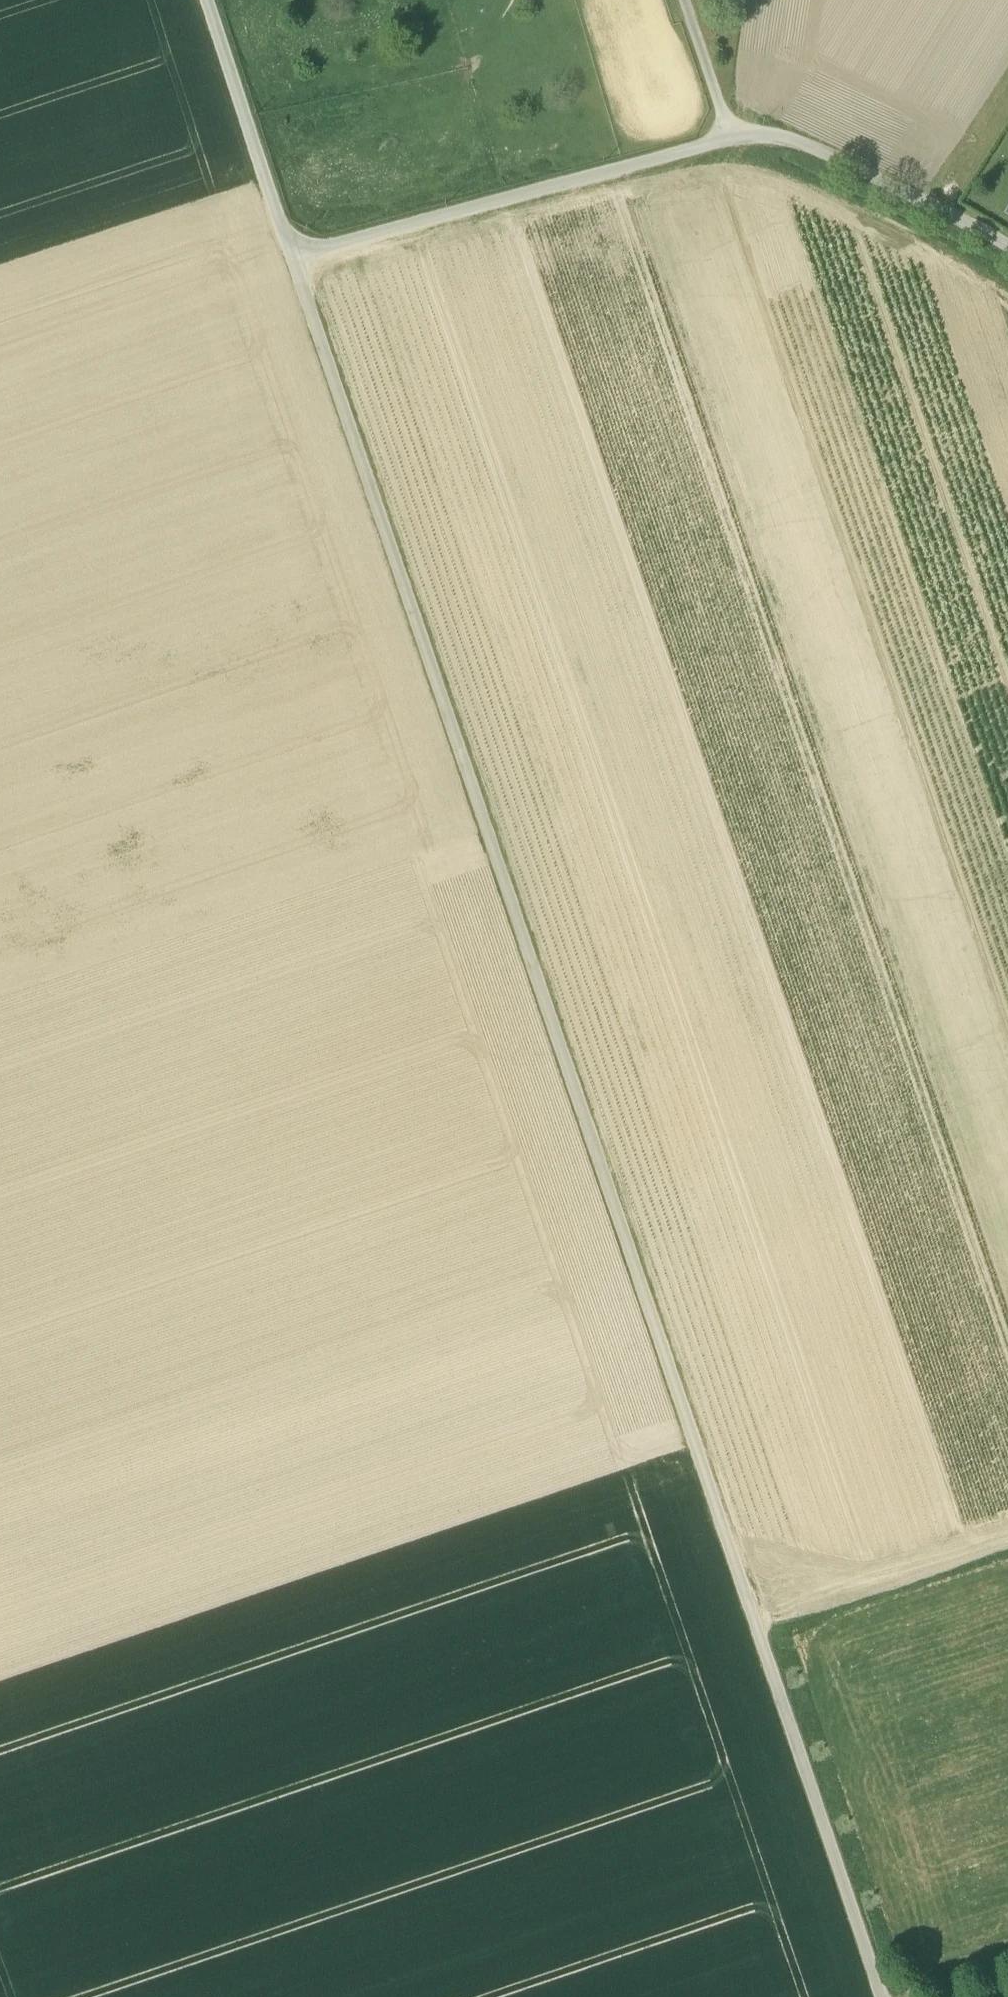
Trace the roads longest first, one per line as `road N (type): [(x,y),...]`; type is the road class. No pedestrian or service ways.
road 1 (unclassified): [(293,258),(882,1996)]
road 2 (unclassified): [(293,258),(775,132),(1007,248)]
road 3 (unclassified): [(209,0),(293,258)]

